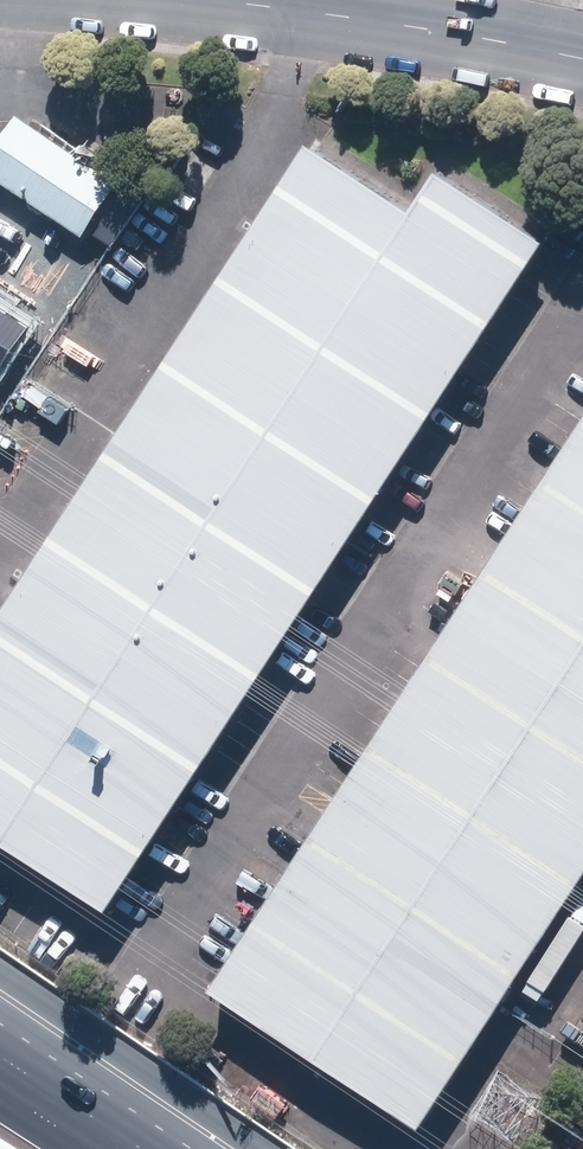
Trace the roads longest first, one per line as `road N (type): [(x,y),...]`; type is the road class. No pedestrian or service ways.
road 1 (unclassified): [(582,60),(203,0)]
road 2 (motorway): [(0,1055),(145,1148)]

